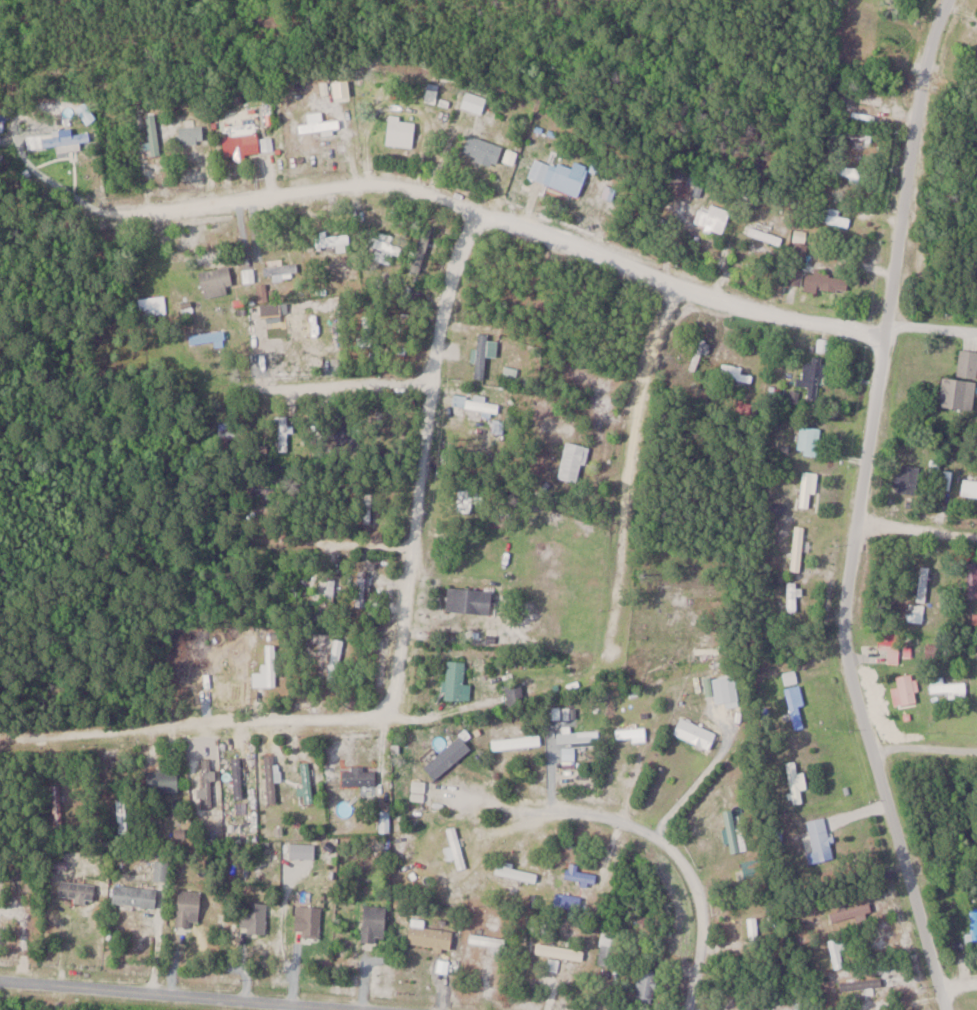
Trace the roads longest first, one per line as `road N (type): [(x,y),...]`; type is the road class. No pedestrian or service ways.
road 1 (residential): [(945,1009),(843,638),(923,76),(951,0)]
road 2 (residential): [(887,329),(775,318),(393,181),(0,229)]
road 3 (residential): [(0,736),(394,718),(441,313),(477,210)]
road 4 (residential): [(608,694),(643,392),(679,284)]
road 5 (residential): [(336,1009),(0,982)]
road 6 (residential): [(679,1009),(689,927),(683,891),(656,844),(633,824),(588,809),(544,812),(522,823)]
road 7 (residential): [(432,387),(203,392)]
road 8 (residential): [(414,548),(222,535)]

